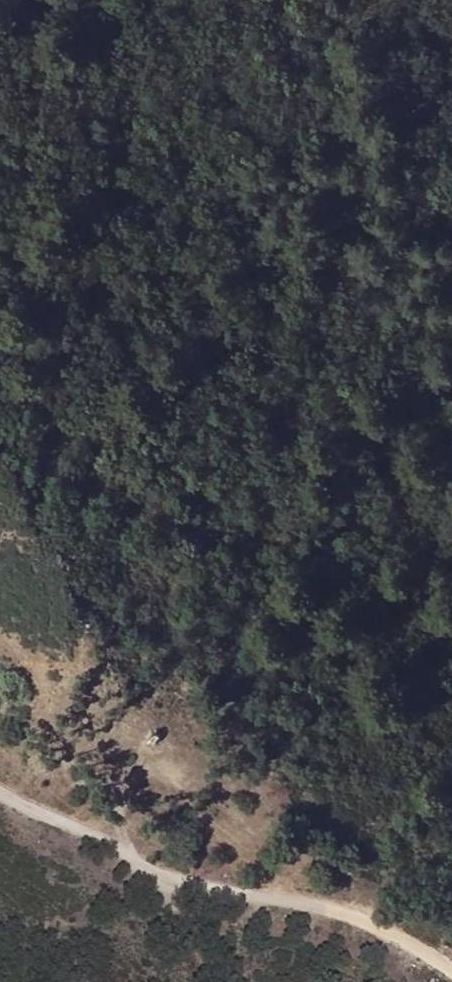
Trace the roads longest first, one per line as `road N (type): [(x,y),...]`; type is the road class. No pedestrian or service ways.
road 1 (track): [(451,954),(388,920),(198,877),(0,795)]

